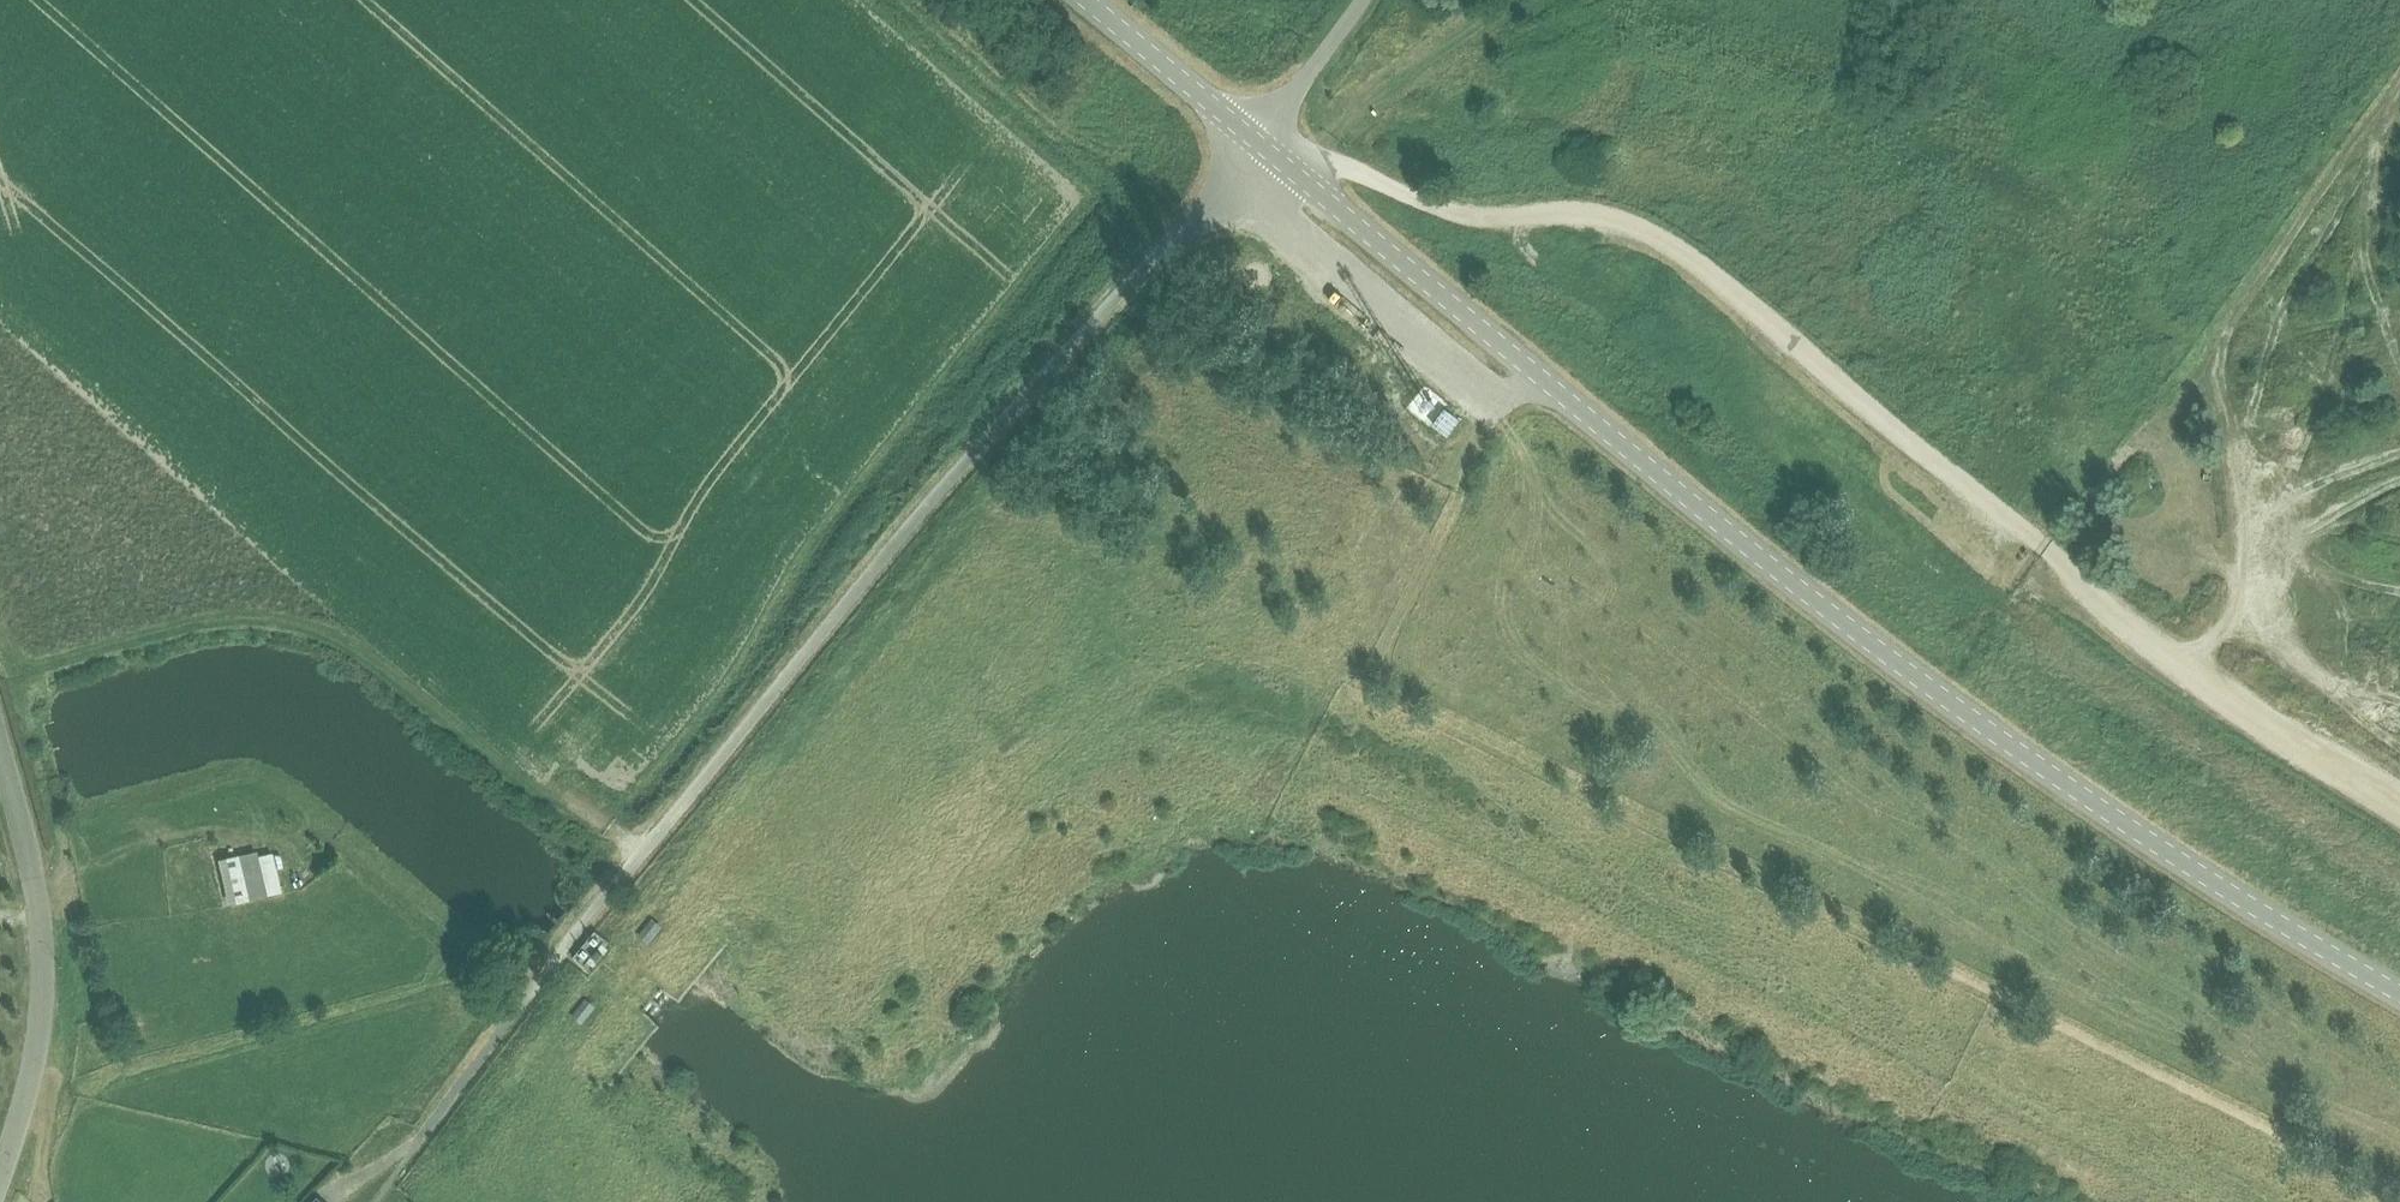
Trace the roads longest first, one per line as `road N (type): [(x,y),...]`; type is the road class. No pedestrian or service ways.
road 1 (tertiary): [(2399,997),(2188,866),(1891,658),(1259,145)]
road 2 (unclassified): [(386,1188),(640,850),(942,489),(1259,145)]
road 3 (tertiary): [(0,1180),(39,1046),(46,961),(0,752)]
road 4 (track): [(35,884),(161,832),(218,824),(262,828),(308,854)]
road 5 (tertiary): [(1259,145),(1092,0)]
road 6 (unclassified): [(1259,145),(1361,0)]

